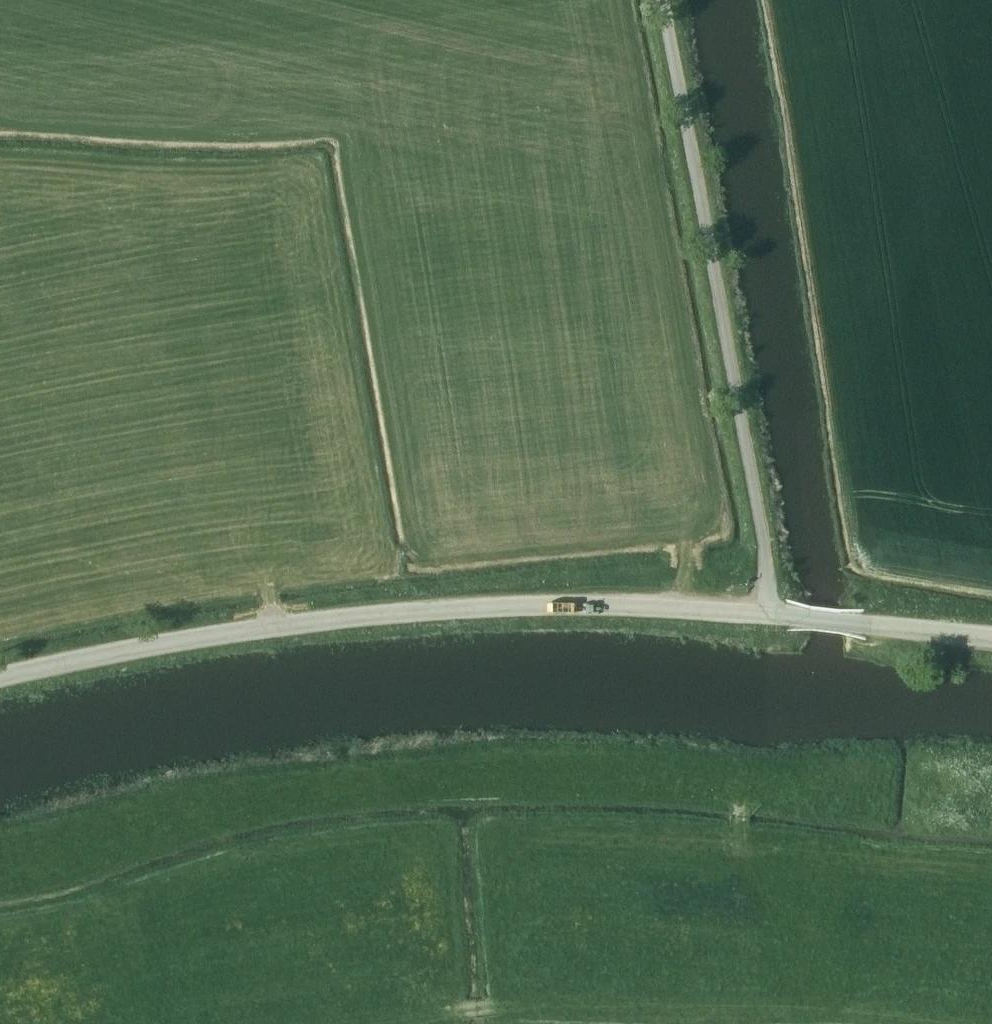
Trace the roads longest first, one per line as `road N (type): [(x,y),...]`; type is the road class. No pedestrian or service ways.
road 1 (tertiary): [(0,678),(238,634),(472,612),(794,617)]
road 2 (tertiary): [(991,637),(794,617)]

